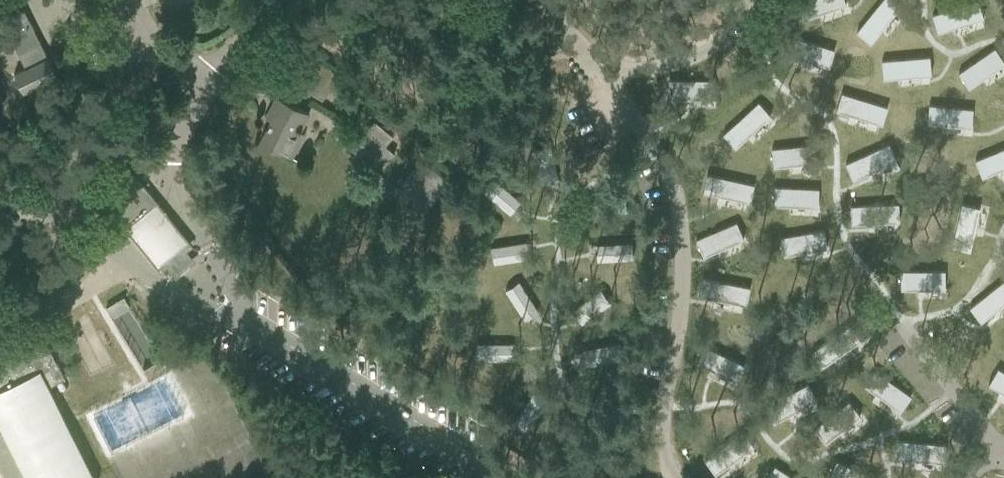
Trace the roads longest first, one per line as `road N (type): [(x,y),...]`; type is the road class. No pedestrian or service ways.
road 1 (unclassified): [(488,477),(265,328)]

